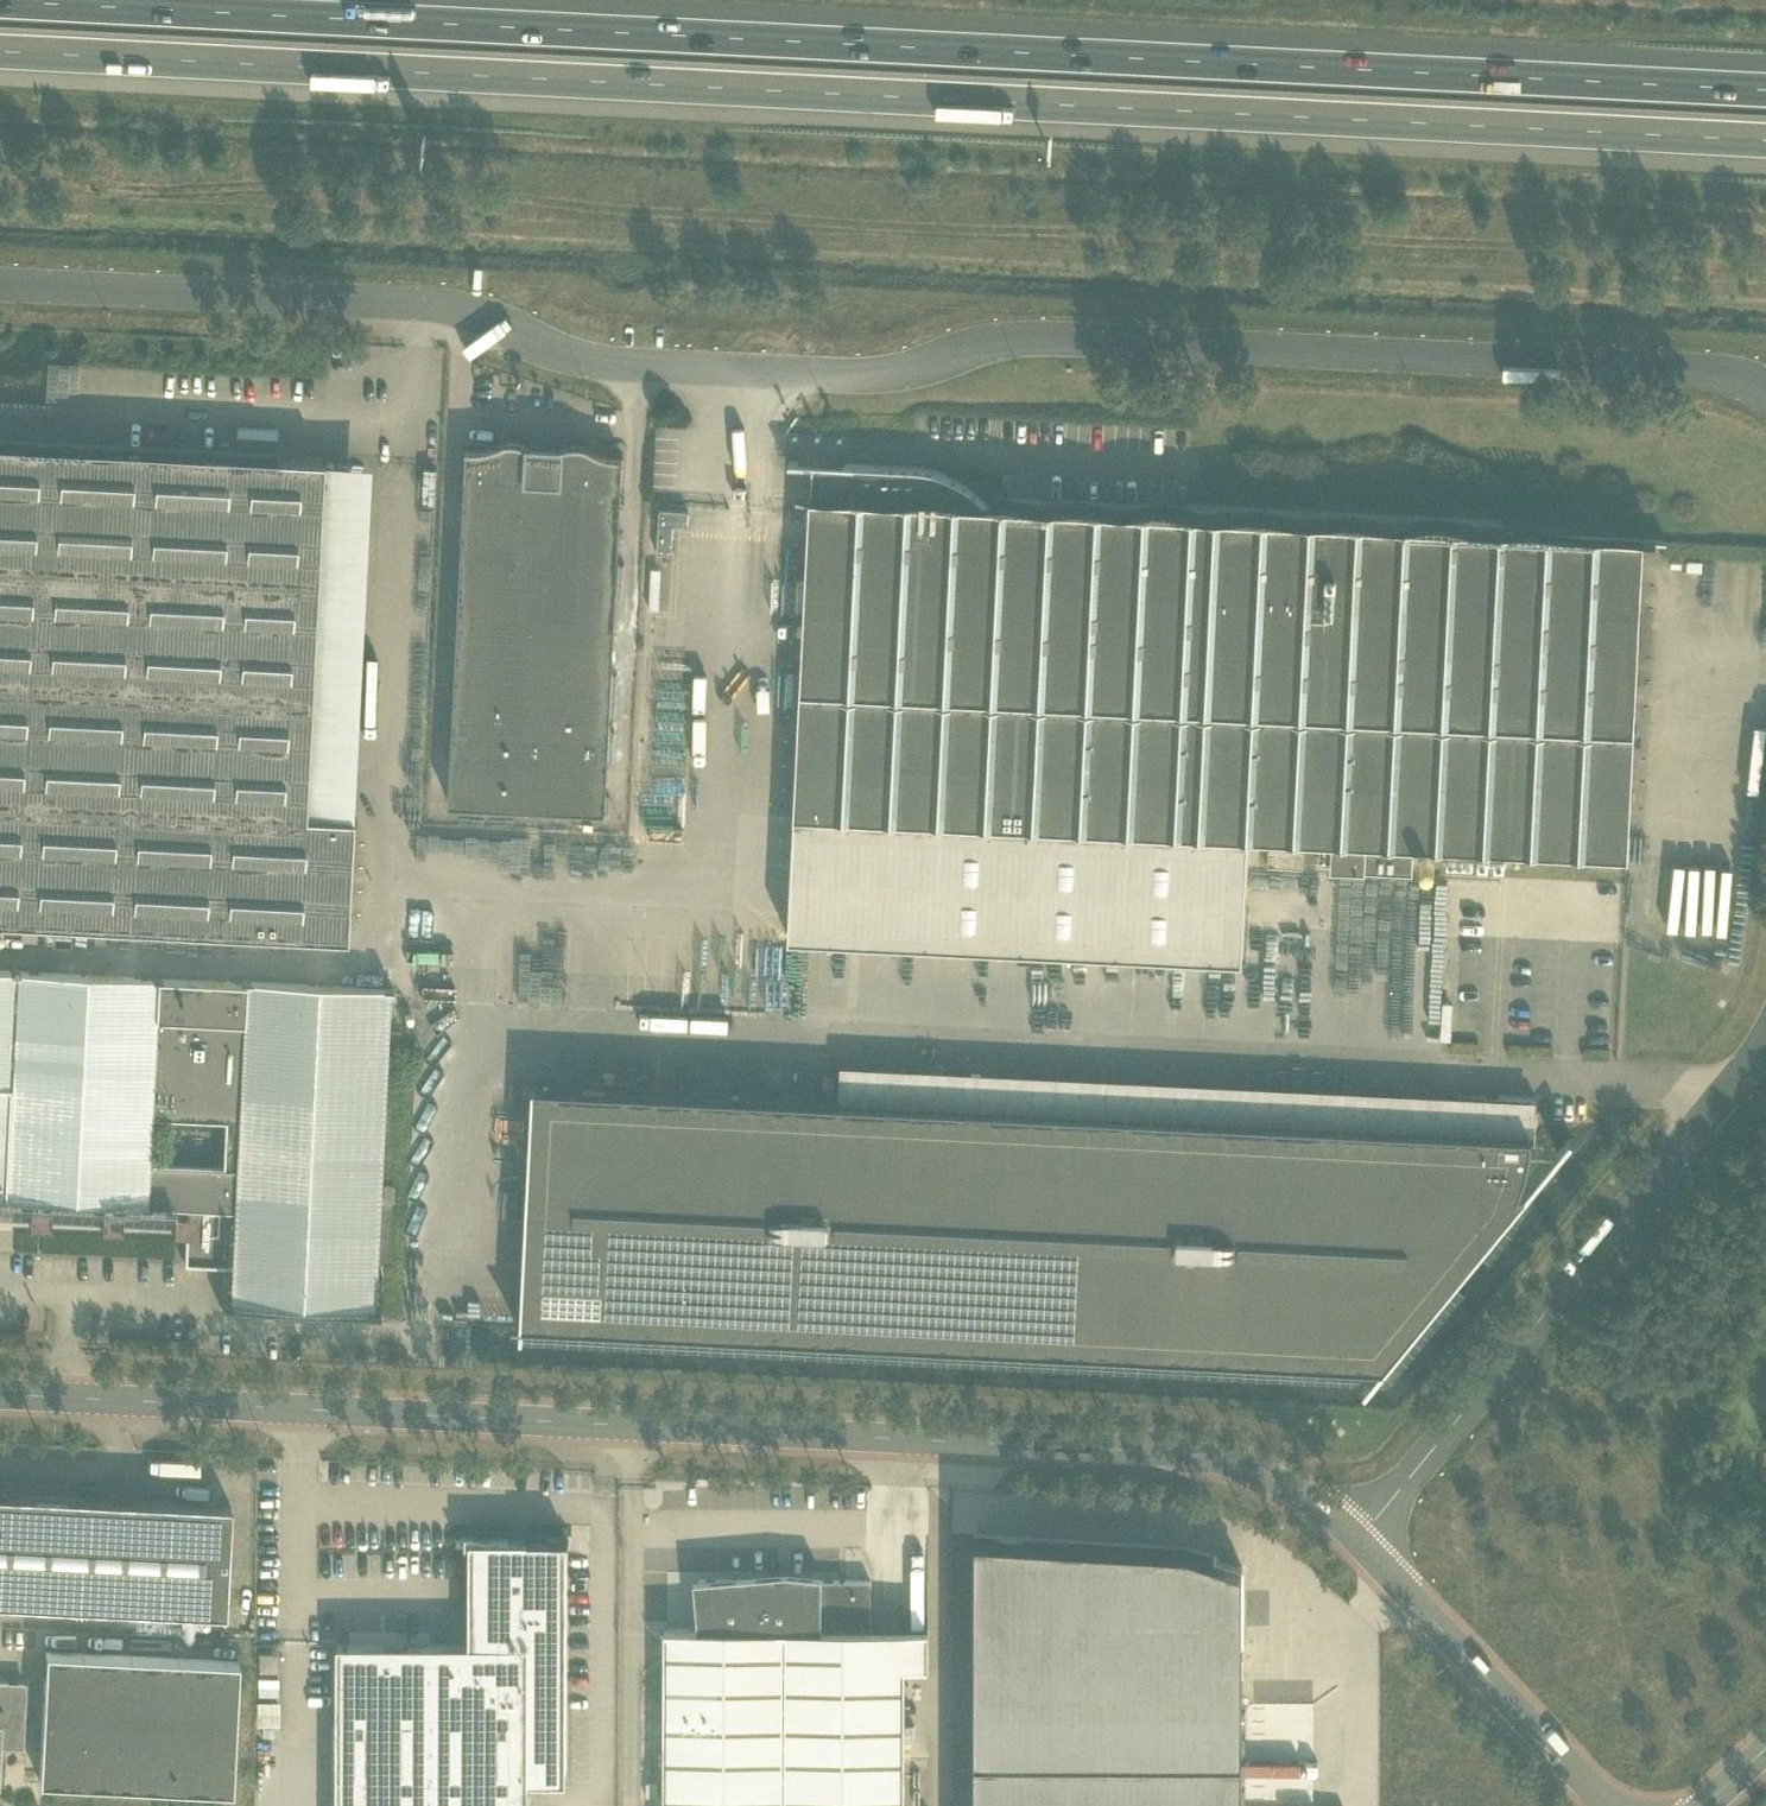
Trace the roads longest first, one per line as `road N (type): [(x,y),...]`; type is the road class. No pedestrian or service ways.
road 1 (unclassified): [(1765,393),(1738,373),(1020,338),(941,355),(891,376),(615,364),(550,350),(493,317),(440,302),(0,283)]
road 2 (motorway): [(0,51),(1765,133)]
road 3 (motorway): [(1765,80),(77,0)]
road 4 (unclassified): [(1360,1539),(1306,1499),(1235,1465),(1144,1453),(0,1393)]
road 5 (unclassified): [(1360,1539),(1765,1048)]
road 6 (unclassified): [(1608,1805),(1360,1539)]

